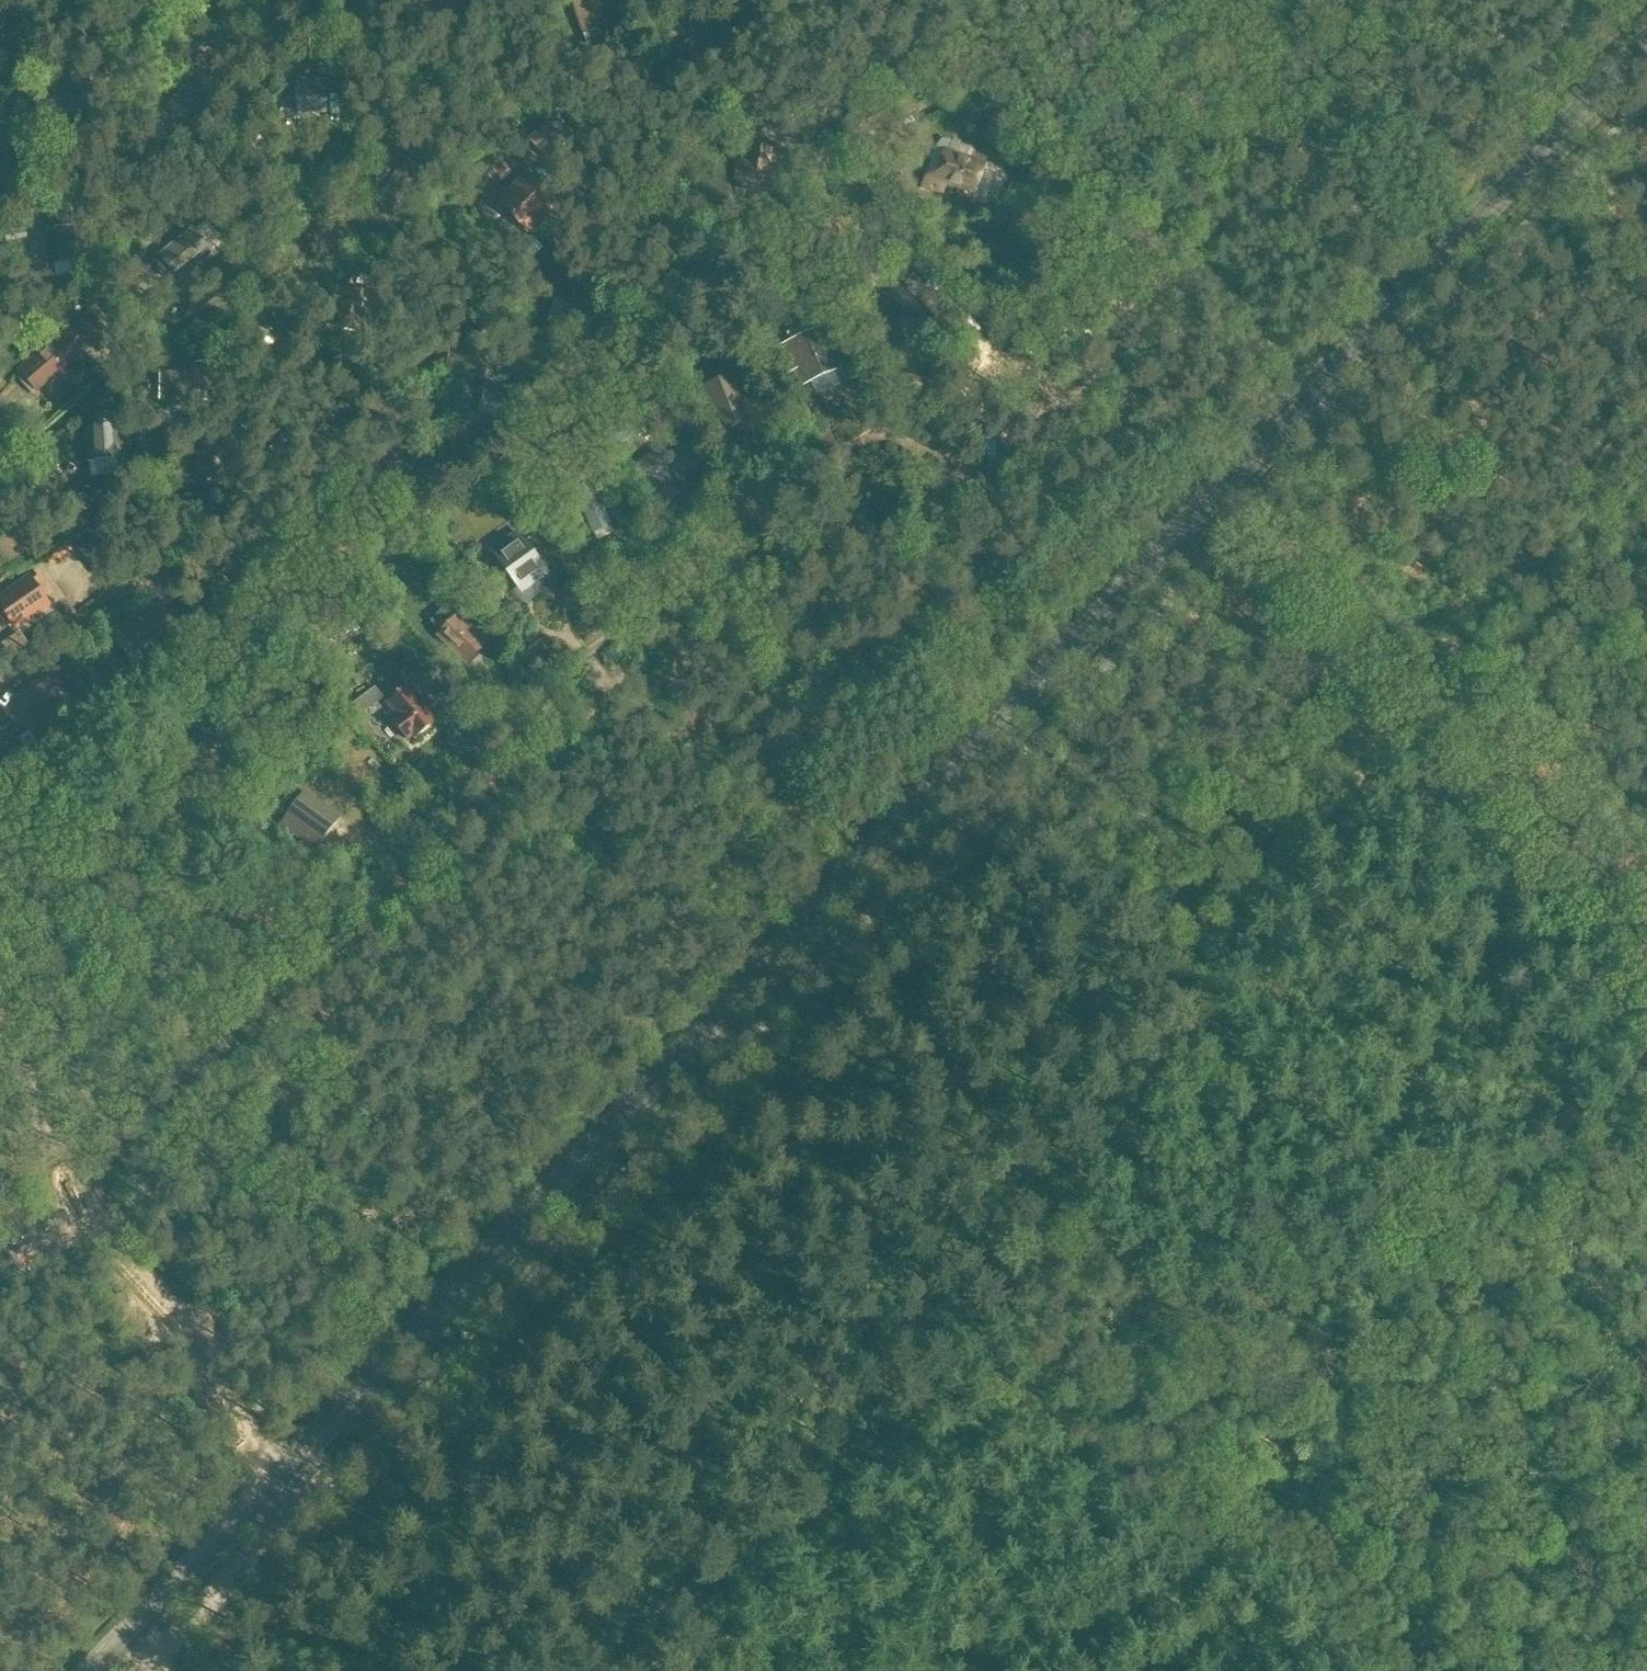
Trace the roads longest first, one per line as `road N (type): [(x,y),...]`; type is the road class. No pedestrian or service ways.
road 1 (secondary): [(95,1670),(1646,42)]
road 2 (track): [(113,1142),(155,1097),(373,934),(566,675),(712,581),(873,544),(974,496),(997,473),(994,430)]
road 3 (track): [(0,684),(465,332),(680,139)]
road 4 (track): [(1227,484),(1395,662),(1502,758),(1646,929)]
road 5 (track): [(1308,398),(951,0)]
road 6 (track): [(252,1441),(212,1374),(82,1205),(0,1022)]
road 7 (track): [(0,487),(170,328),(255,293),(303,240),(314,186)]
road 8 (track): [(1259,343),(1179,411),(1112,415),(1064,410),(1003,387),(965,351)]
road 9 (track): [(9,1275),(49,1248),(113,1142)]
road 10 (track): [(271,1013),(257,973),(204,894),(202,867)]
road 11 (track): [(212,1374),(238,1325),(316,1263)]
road 12 (track): [(1003,387),(984,394),(981,411),(994,430),(1017,434),(1064,410)]

